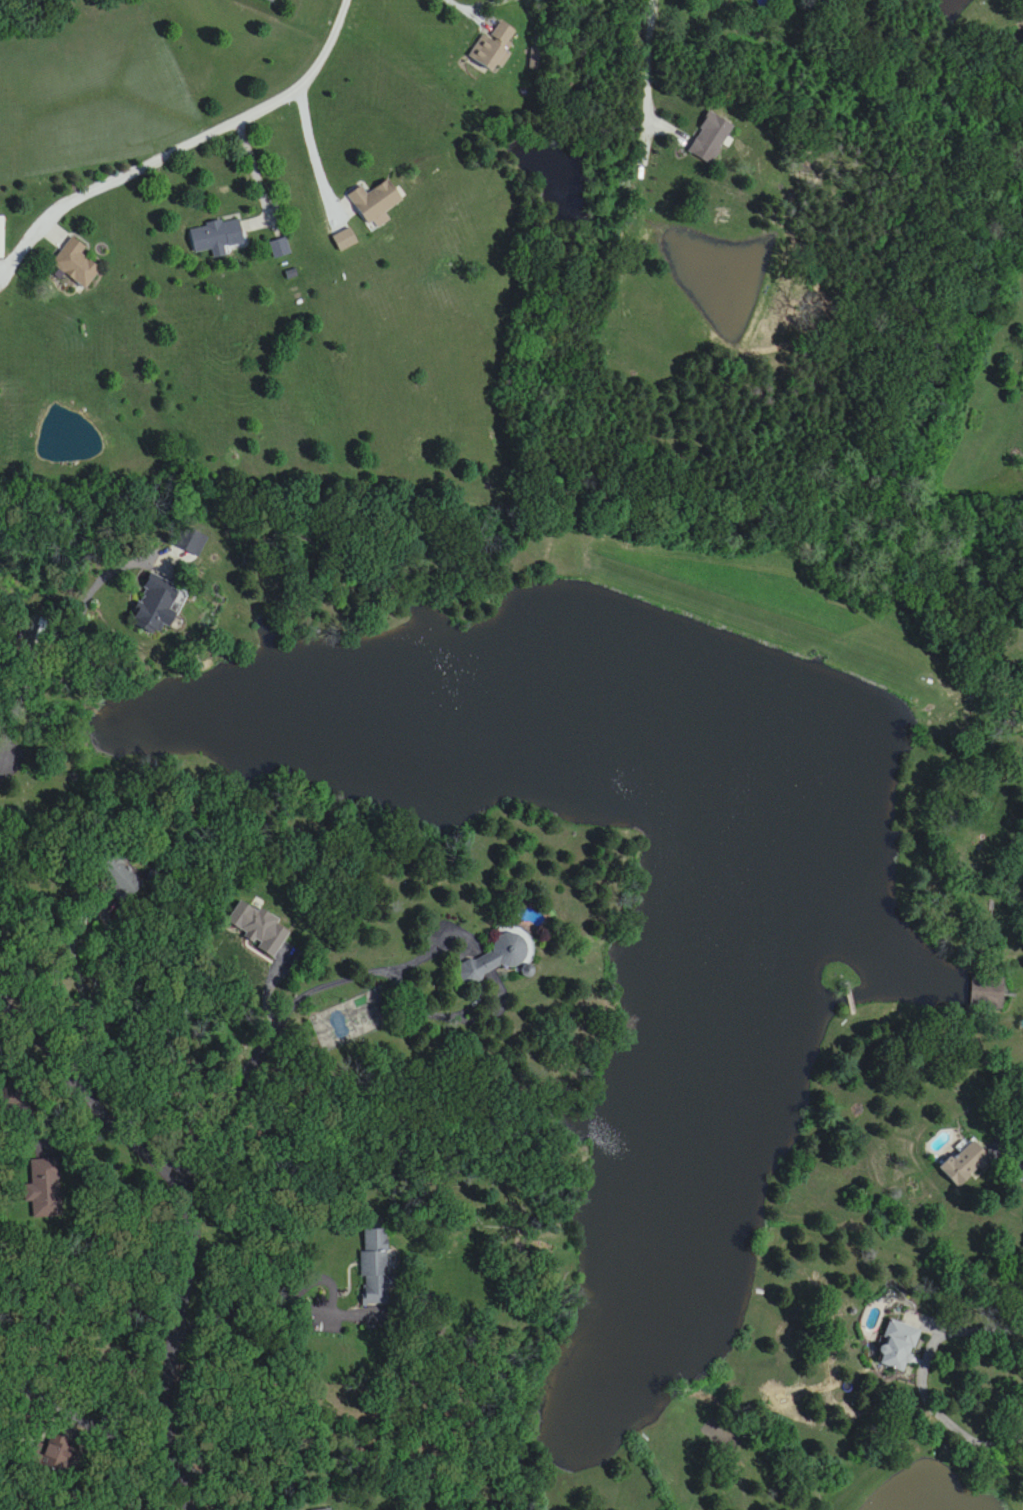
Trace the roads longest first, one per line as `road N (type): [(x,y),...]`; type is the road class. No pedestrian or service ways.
road 1 (residential): [(192,1509),(161,1436),(160,1391),(193,1208),(173,1174),(112,1131),(0,988)]
road 2 (residential): [(0,268),(53,209),(302,80),(344,0)]
road 3 (residential): [(0,777),(30,675),(70,634),(100,569),(127,554)]

